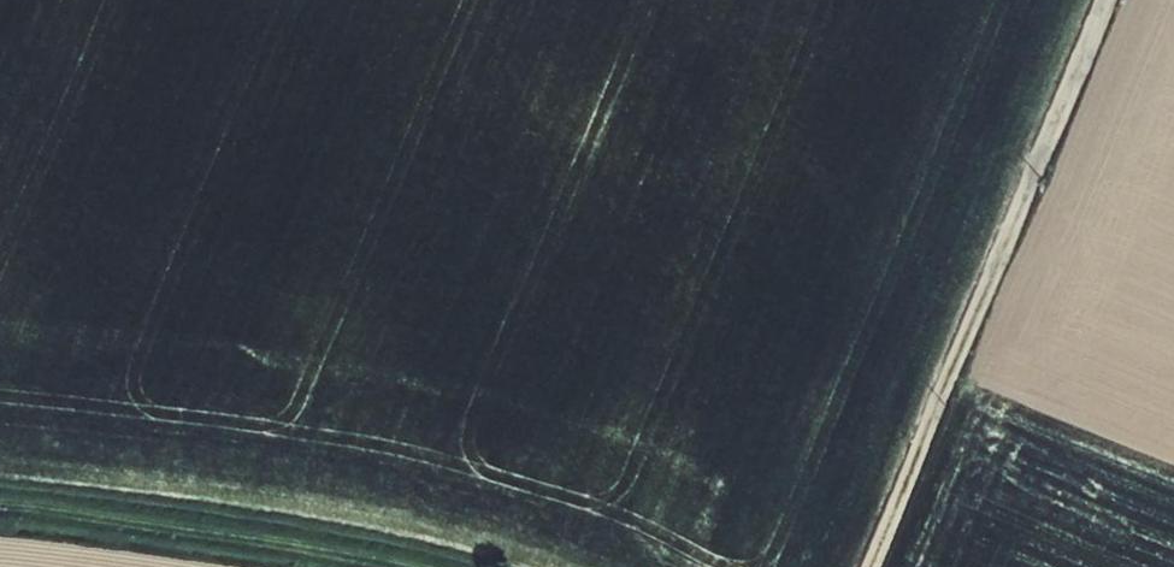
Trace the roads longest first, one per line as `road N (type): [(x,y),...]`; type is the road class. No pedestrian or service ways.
road 1 (unclassified): [(1108,0),(873,566)]
road 2 (track): [(0,519),(309,566)]

